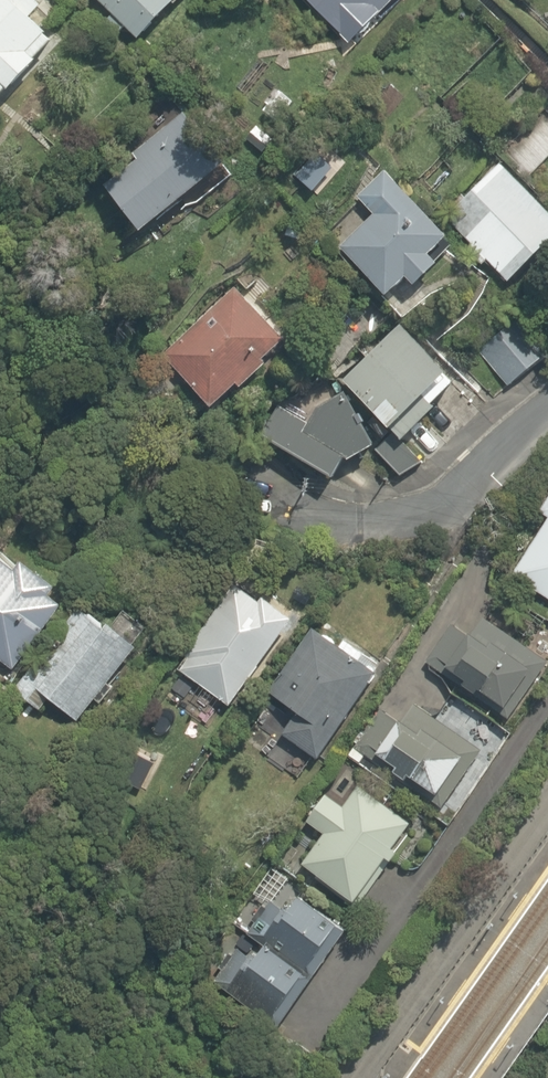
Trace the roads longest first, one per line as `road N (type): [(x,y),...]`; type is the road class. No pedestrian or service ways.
road 1 (residential): [(547,416),(431,501),(355,518),(321,516),(122,370)]
road 2 (track): [(547,799),(354,1077)]

